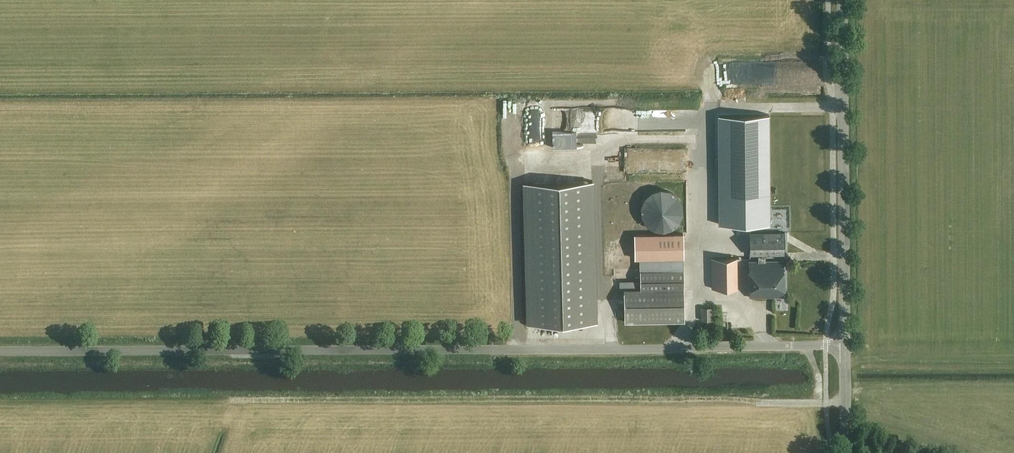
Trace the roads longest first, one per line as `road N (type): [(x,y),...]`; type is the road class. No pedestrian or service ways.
road 1 (unclassified): [(845,344),(0,350)]
road 2 (tertiary): [(845,344),(843,0)]

